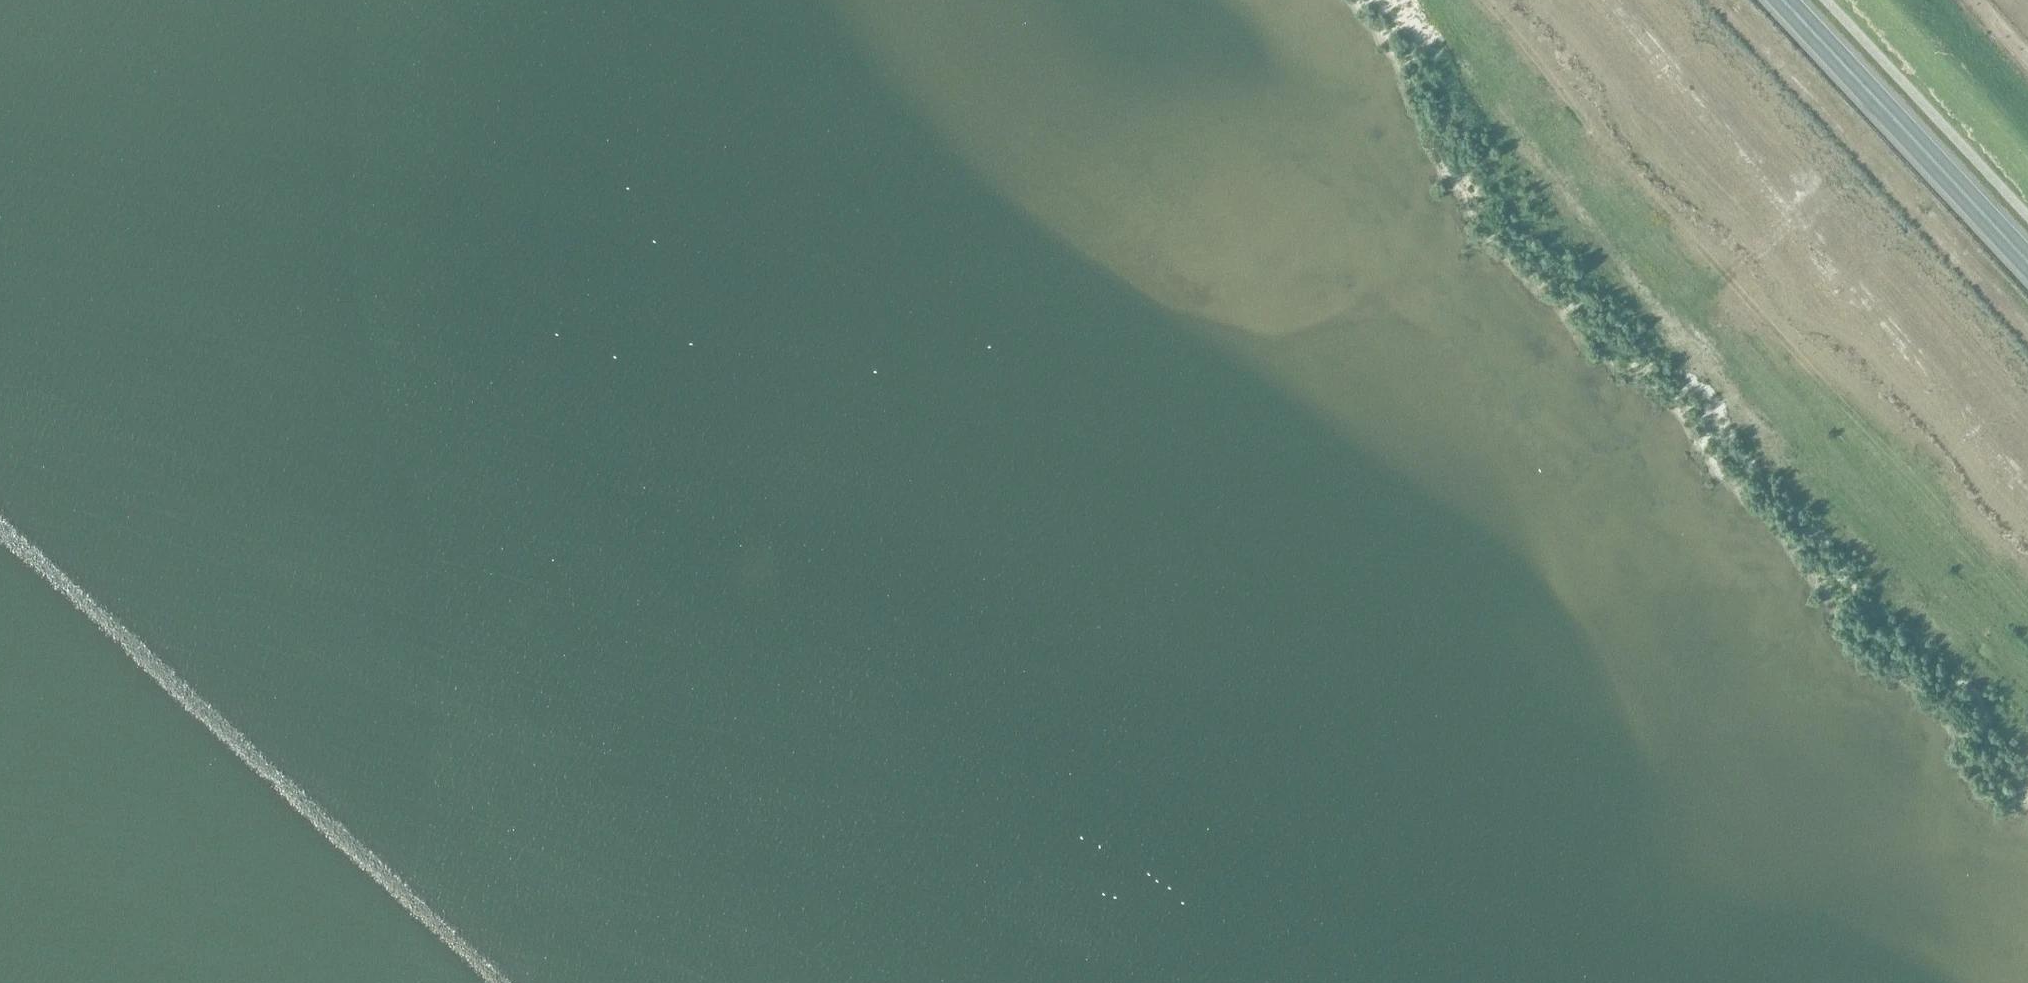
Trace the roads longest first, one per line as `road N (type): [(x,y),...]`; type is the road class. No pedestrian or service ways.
road 1 (trunk): [(2027,263),(1780,0)]

